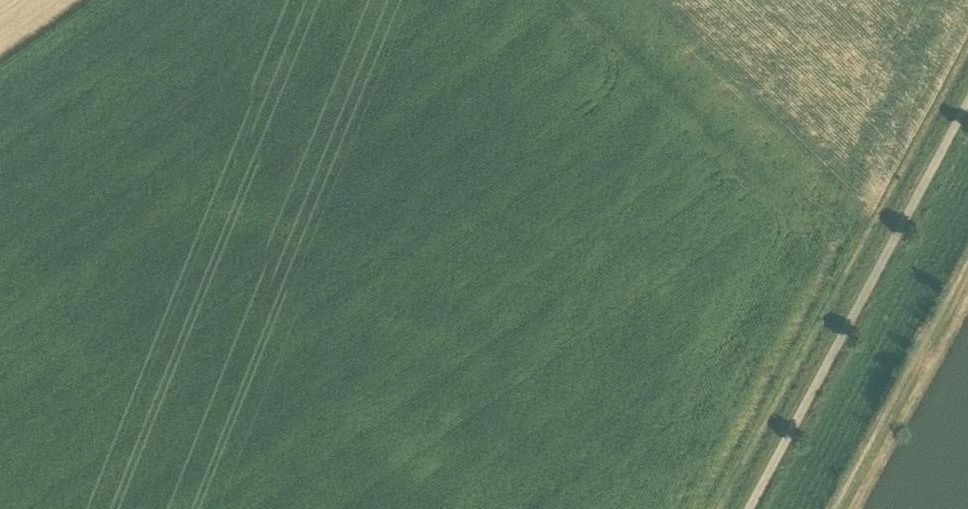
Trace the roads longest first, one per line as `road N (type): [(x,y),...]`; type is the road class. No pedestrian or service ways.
road 1 (unclassified): [(754,508),(967,112)]

